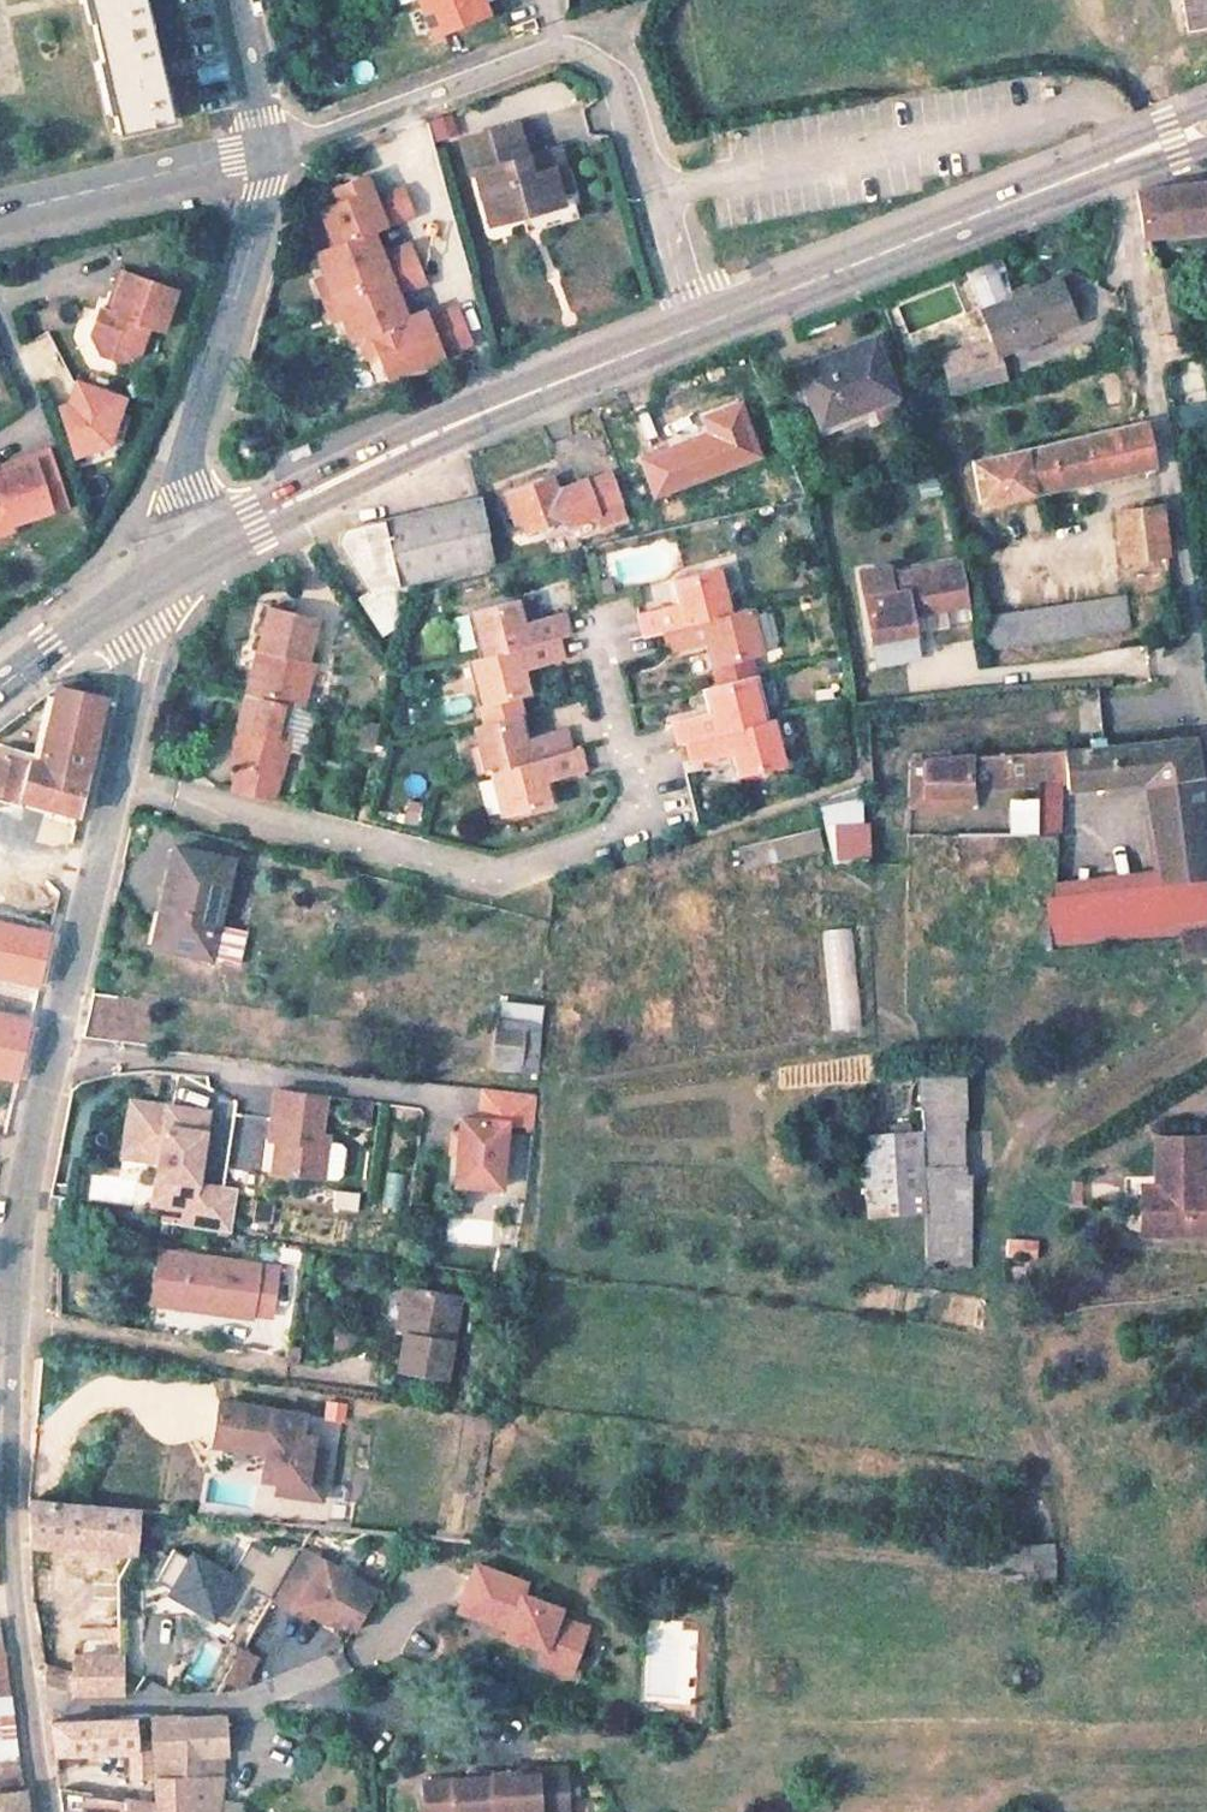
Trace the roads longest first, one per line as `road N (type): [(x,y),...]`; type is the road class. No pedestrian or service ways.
road 1 (residential): [(159,571),(8,1218),(1,1554),(38,1811)]
road 2 (residential): [(266,153),(571,52),(594,58),(626,96),(695,331)]
road 3 (residential): [(1113,158),(1206,750)]
road 4 (tertiary): [(159,571),(323,482),(695,331)]
road 5 (tertiary): [(695,331),(1113,158)]
road 6 (residential): [(266,153),(159,571)]
road 7 (track): [(1206,1300),(1073,1316),(1004,1342),(1057,1513)]
road 8 (residential): [(0,222),(266,153)]
road 9 (tertiary): [(0,692),(159,571)]
road 10 (residential): [(231,0),(266,153)]

